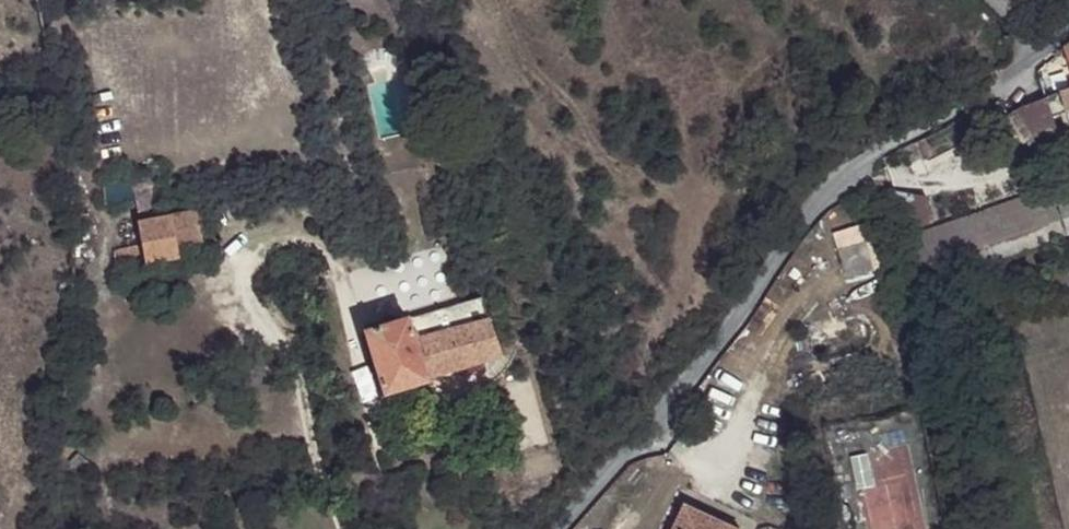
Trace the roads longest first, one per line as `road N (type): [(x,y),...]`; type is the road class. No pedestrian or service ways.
road 1 (residential): [(1047,47),(853,170),(556,528)]

